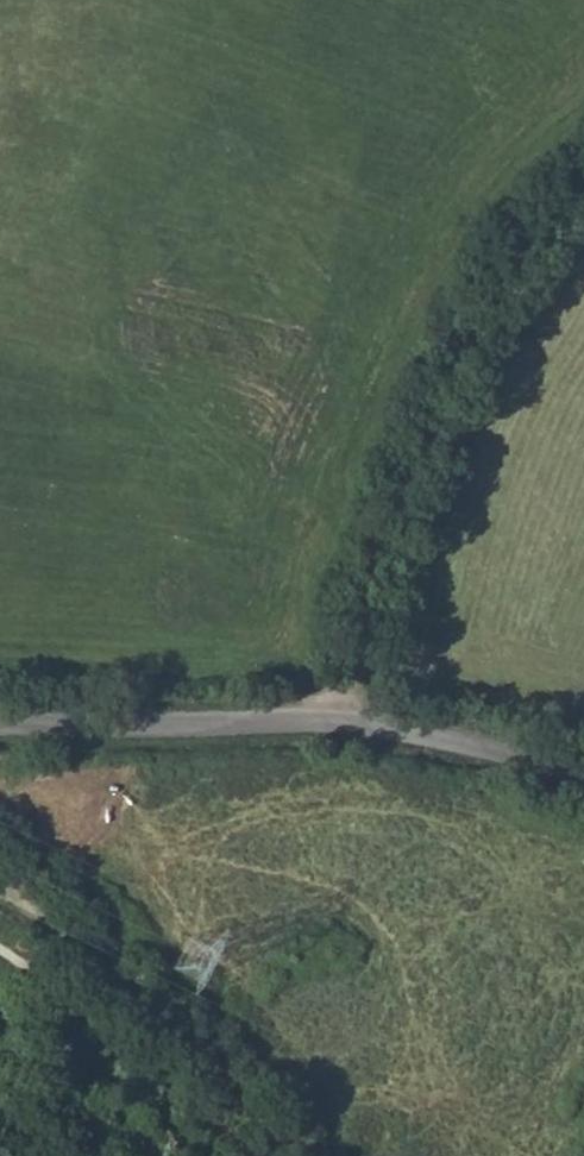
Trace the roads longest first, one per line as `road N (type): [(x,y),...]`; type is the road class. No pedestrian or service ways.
road 1 (tertiary): [(583,772),(360,719),(0,725)]

